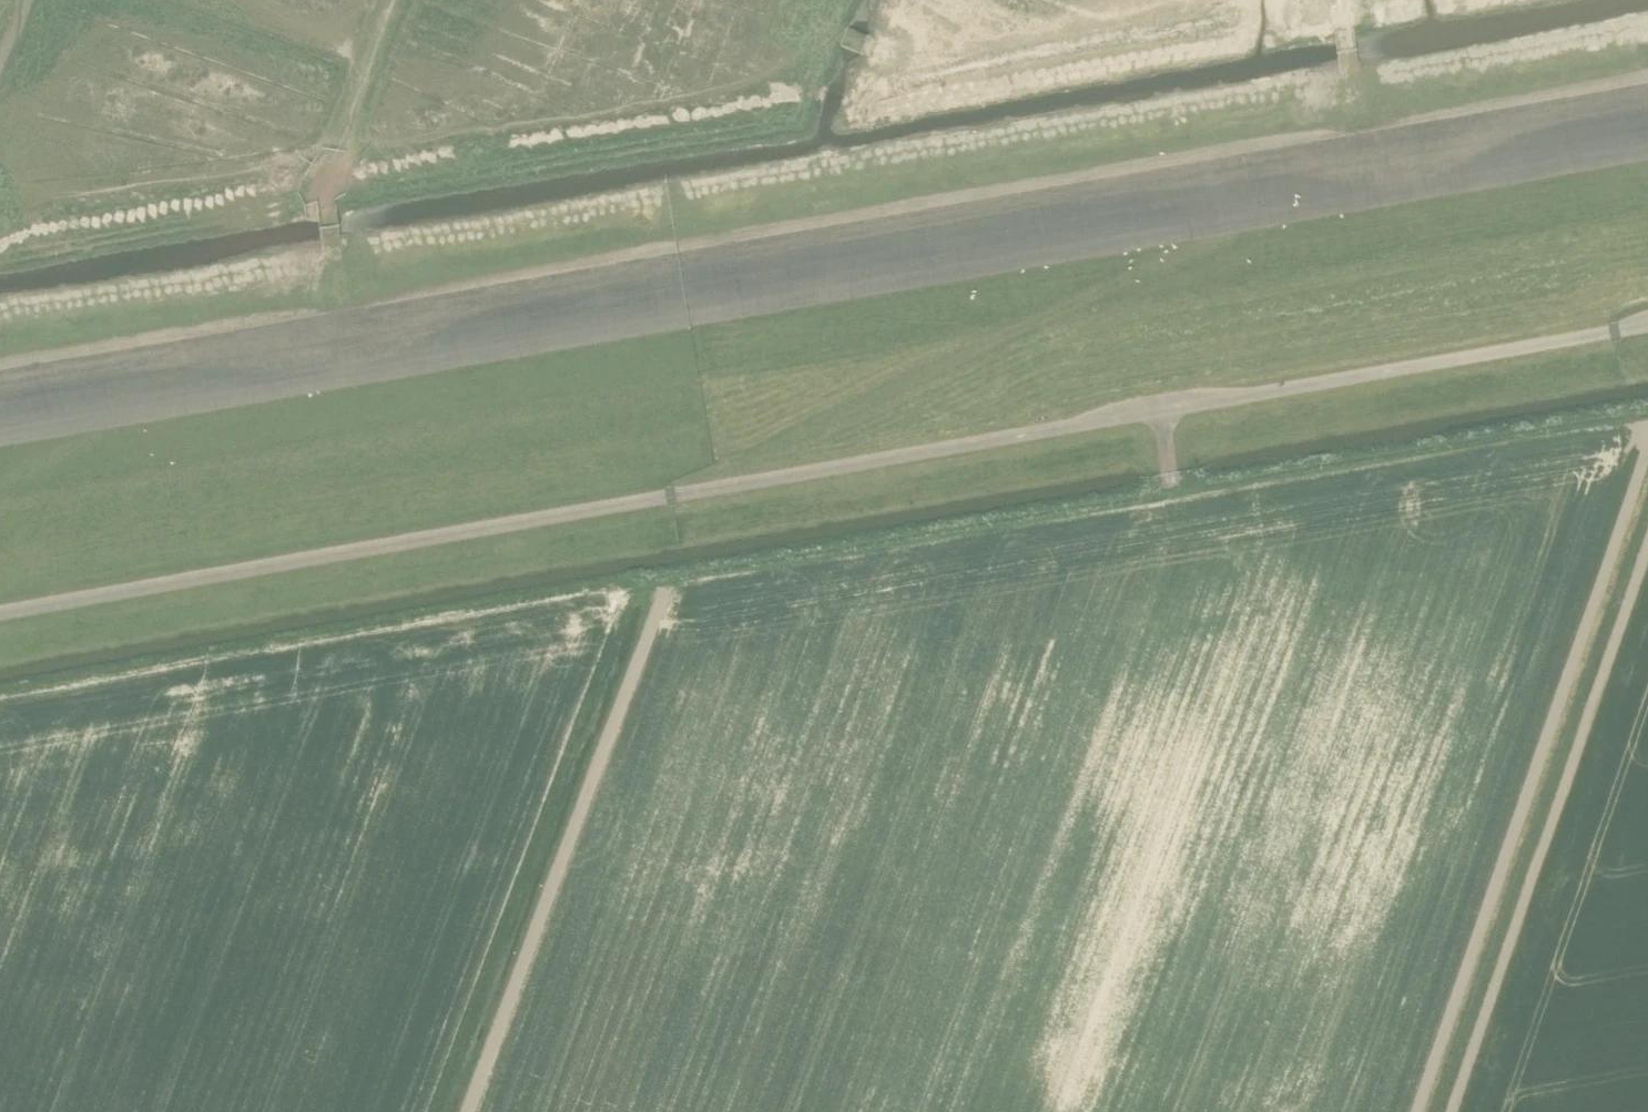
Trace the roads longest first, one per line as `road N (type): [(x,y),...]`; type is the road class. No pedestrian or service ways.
road 1 (track): [(0,435),(1647,149)]
road 2 (track): [(701,489),(1250,218)]
road 3 (track): [(0,480),(144,410)]

